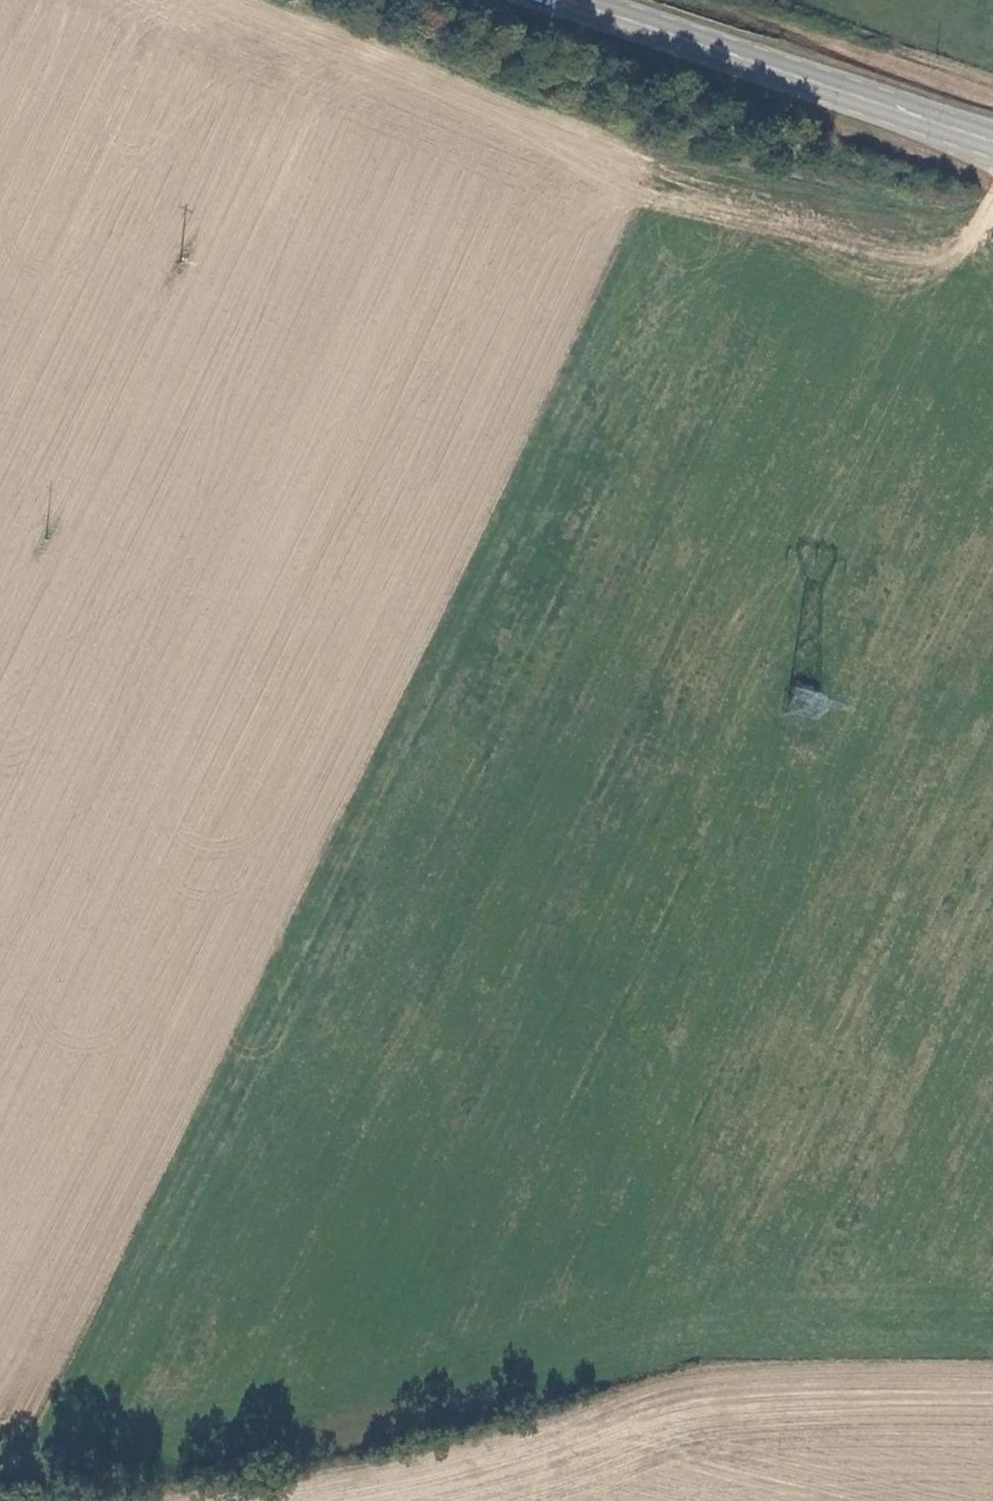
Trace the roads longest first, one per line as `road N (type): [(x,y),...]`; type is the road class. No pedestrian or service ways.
road 1 (primary): [(992,142),(568,0)]

